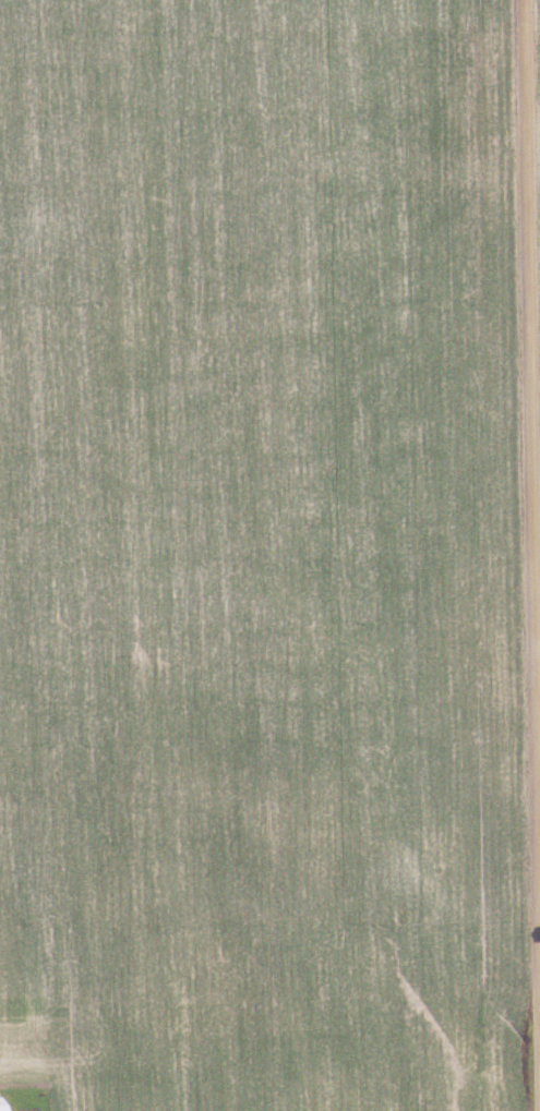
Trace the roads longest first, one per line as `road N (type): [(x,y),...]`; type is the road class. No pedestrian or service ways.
road 1 (residential): [(539,1110),(519,0)]

